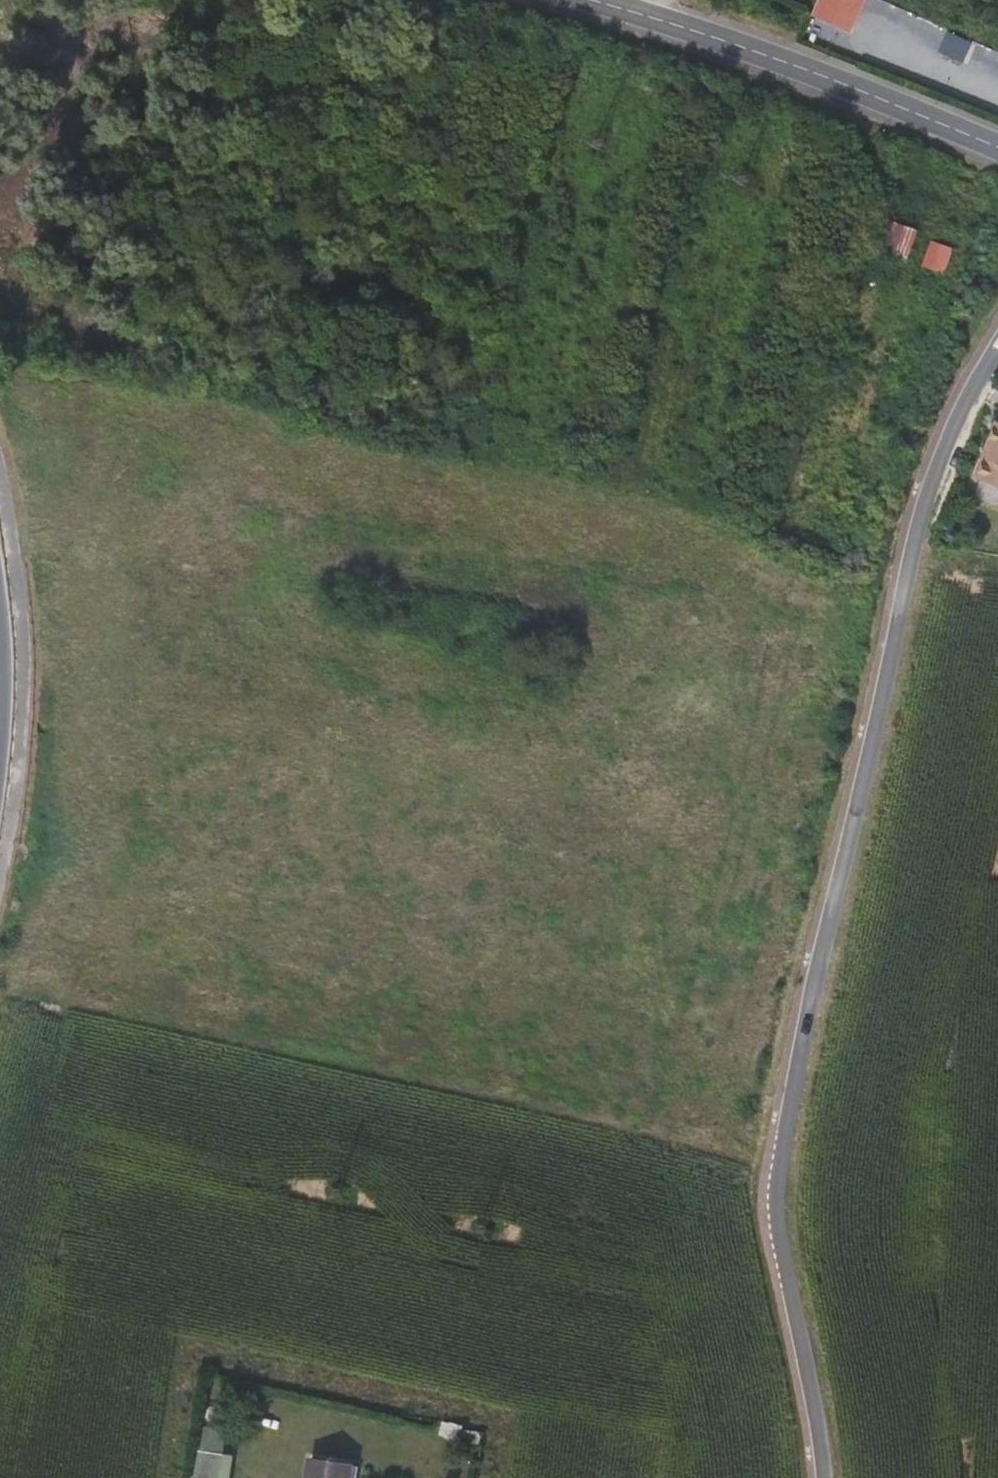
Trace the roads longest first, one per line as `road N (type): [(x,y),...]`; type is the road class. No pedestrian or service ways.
road 1 (unclassified): [(825,1477),(778,1230),(781,1164),(927,492),(997,345)]
road 2 (secondary): [(997,149),(816,75),(594,0)]

